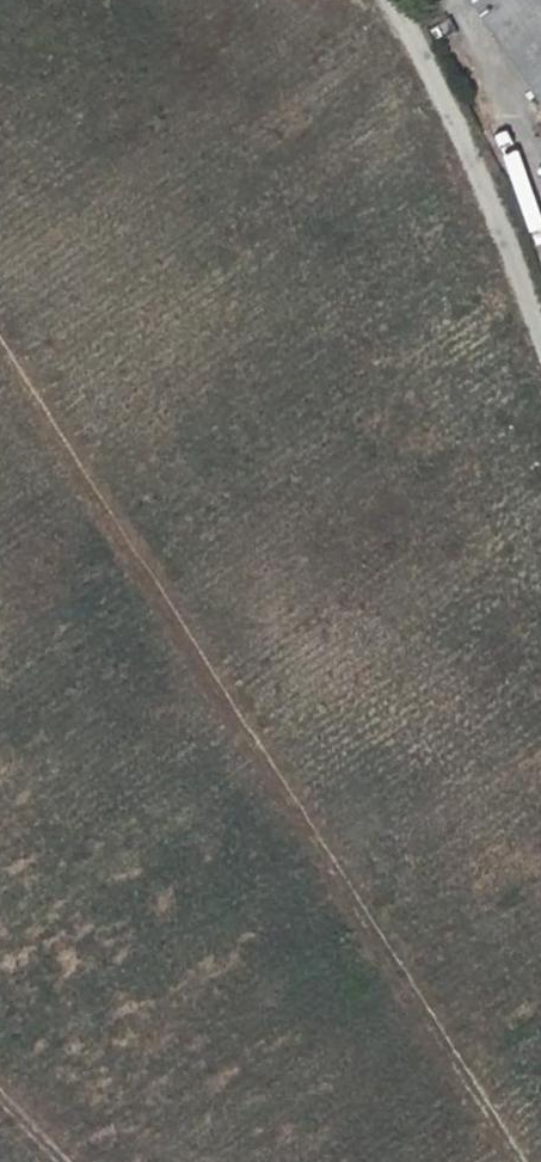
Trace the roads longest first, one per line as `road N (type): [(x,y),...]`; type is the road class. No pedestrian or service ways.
road 1 (track): [(390,0),(469,146),(540,338)]

